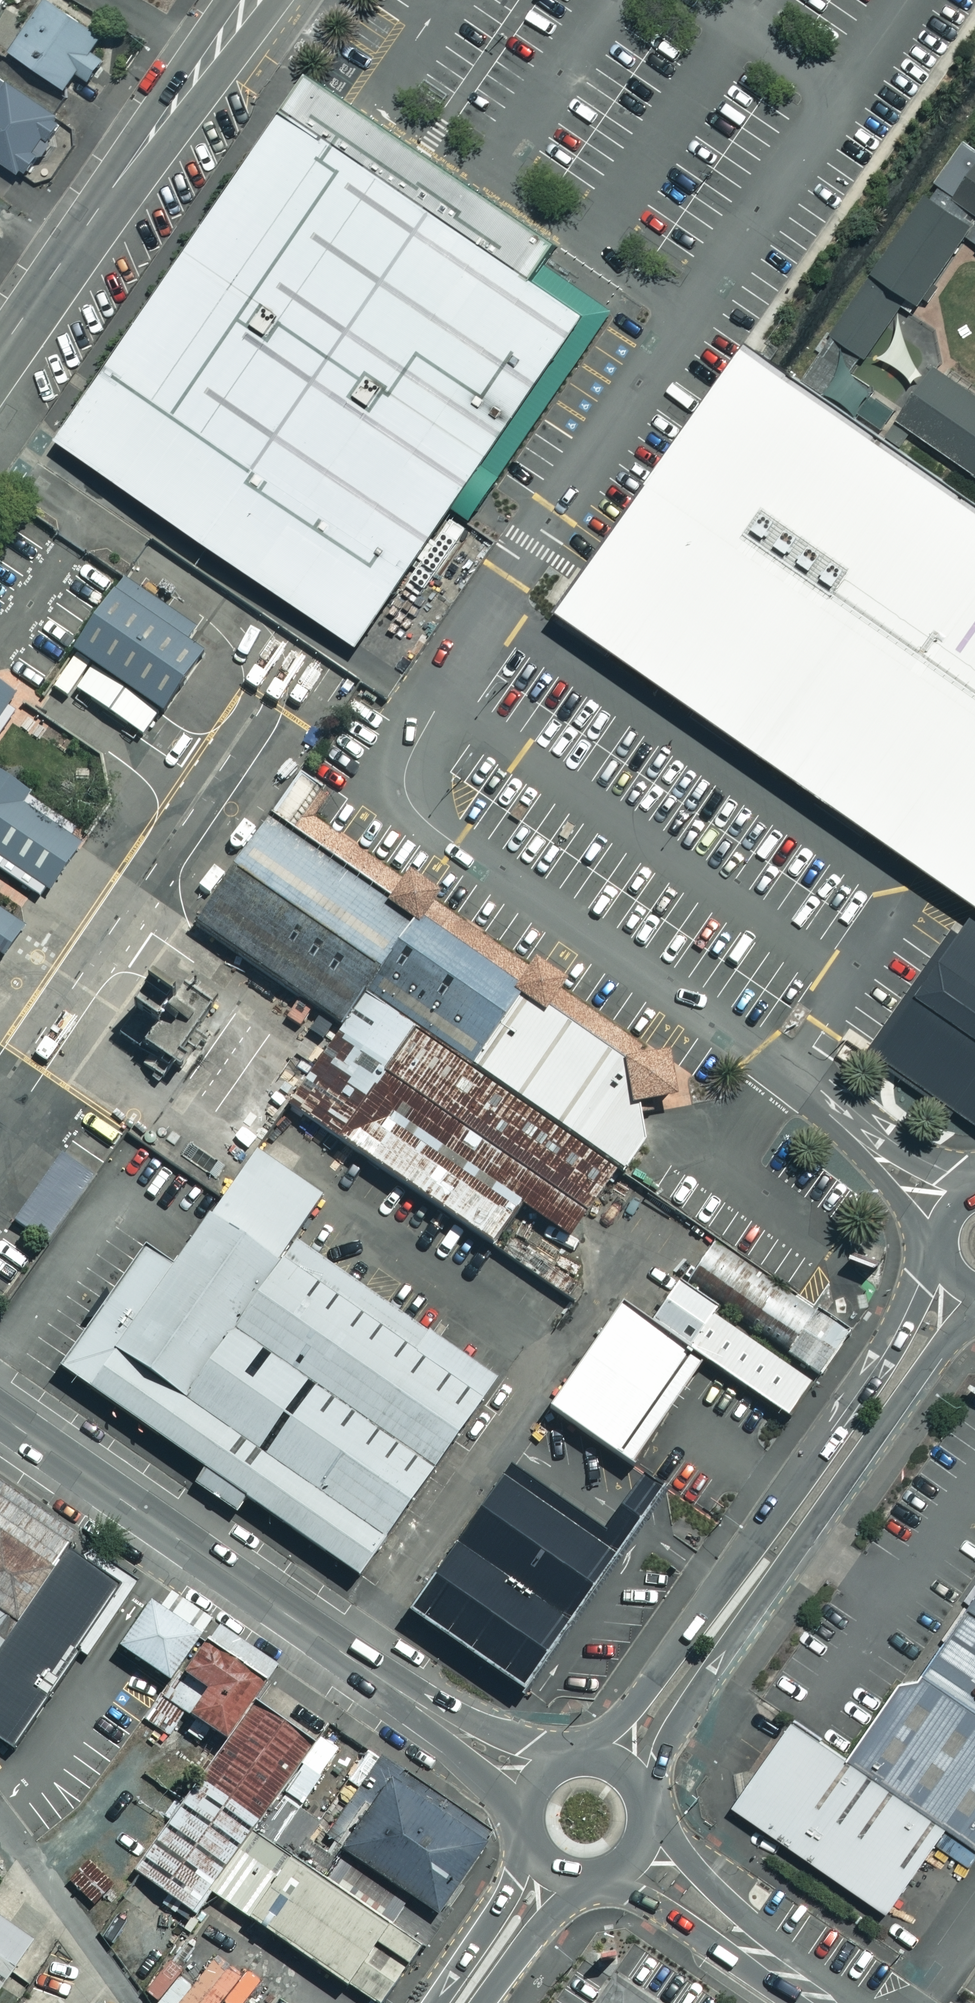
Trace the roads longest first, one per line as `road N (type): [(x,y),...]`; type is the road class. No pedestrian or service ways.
road 1 (tertiary): [(543,1777),(443,1723),(0,1415)]
road 2 (tertiary): [(587,1758),(771,1519),(946,1256)]
road 3 (tertiary): [(974,1315),(704,1688),(643,1801)]
road 4 (tertiary): [(249,0),(0,351)]
road 5 (residential): [(628,1860),(830,2002)]
road 6 (tertiary): [(459,2002),(553,1867)]

